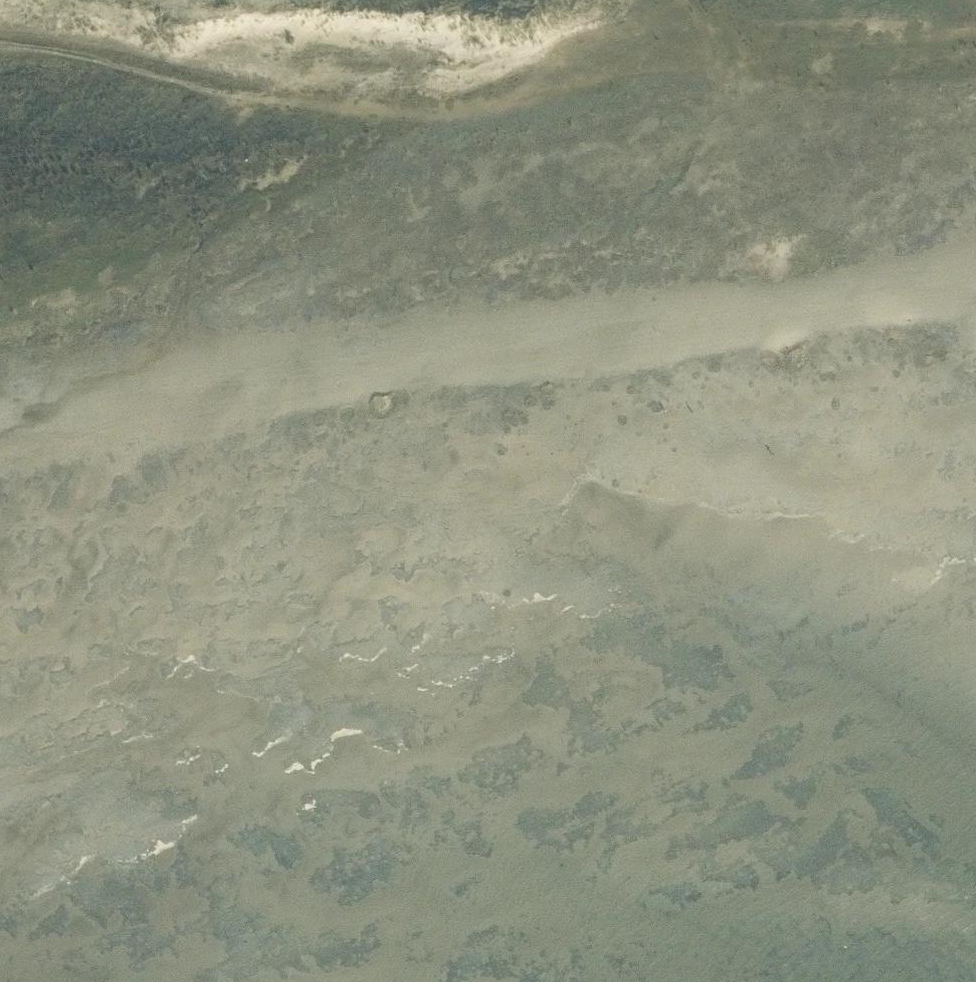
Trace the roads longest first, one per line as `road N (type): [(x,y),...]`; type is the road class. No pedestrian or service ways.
road 1 (track): [(975,283),(536,320),(0,410)]

